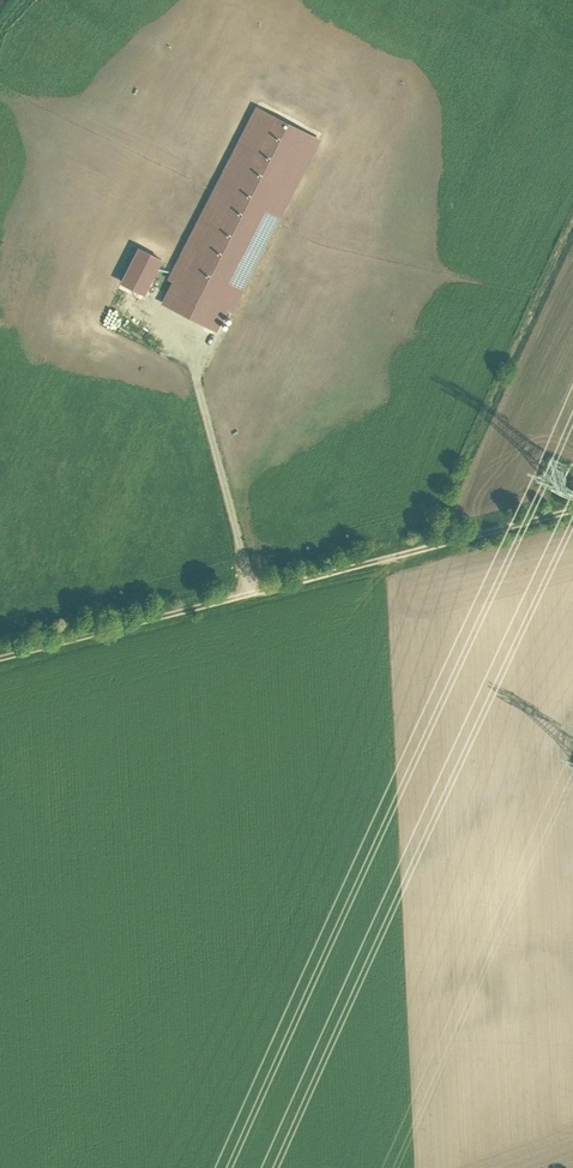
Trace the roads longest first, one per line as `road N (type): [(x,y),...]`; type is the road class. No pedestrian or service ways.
road 1 (unclassified): [(0,657),(572,510)]

